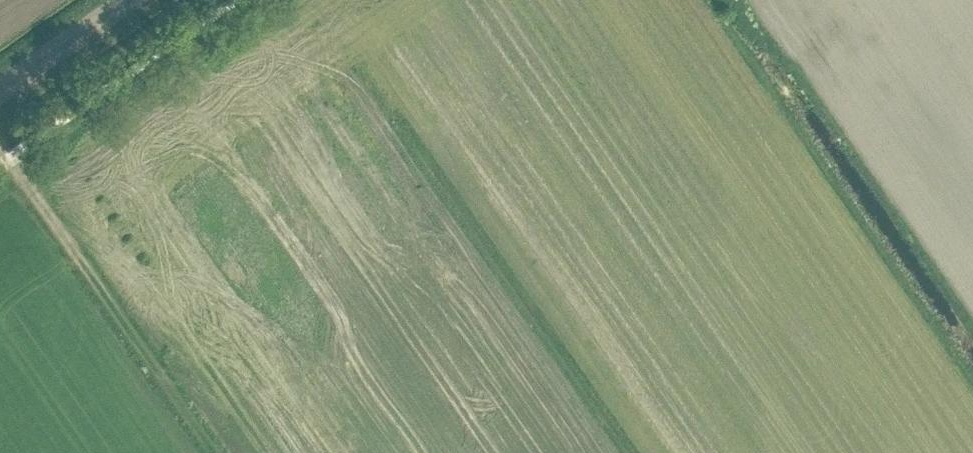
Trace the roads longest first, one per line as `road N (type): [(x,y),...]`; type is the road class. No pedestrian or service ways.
road 1 (tertiary): [(0,89),(128,0)]

